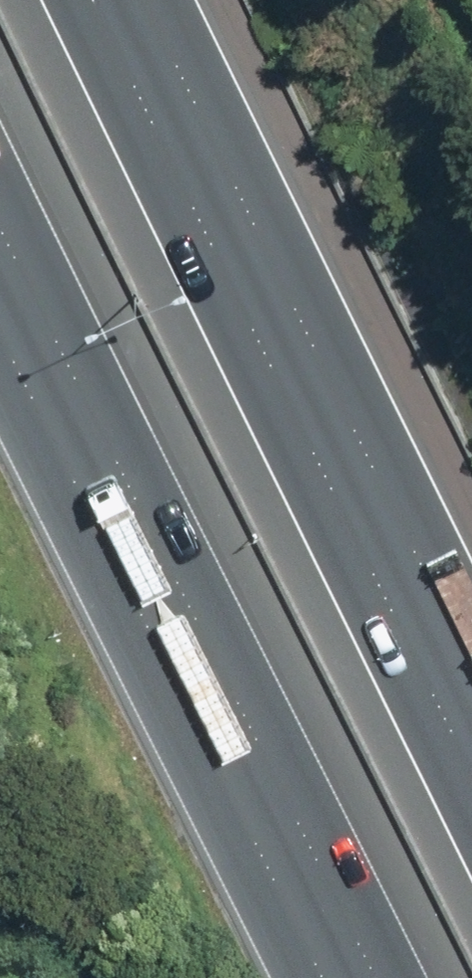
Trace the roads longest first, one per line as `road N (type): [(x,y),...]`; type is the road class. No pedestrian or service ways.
road 1 (motorway): [(101,0),(471,742)]
road 2 (motorway): [(342,977),(0,306)]

